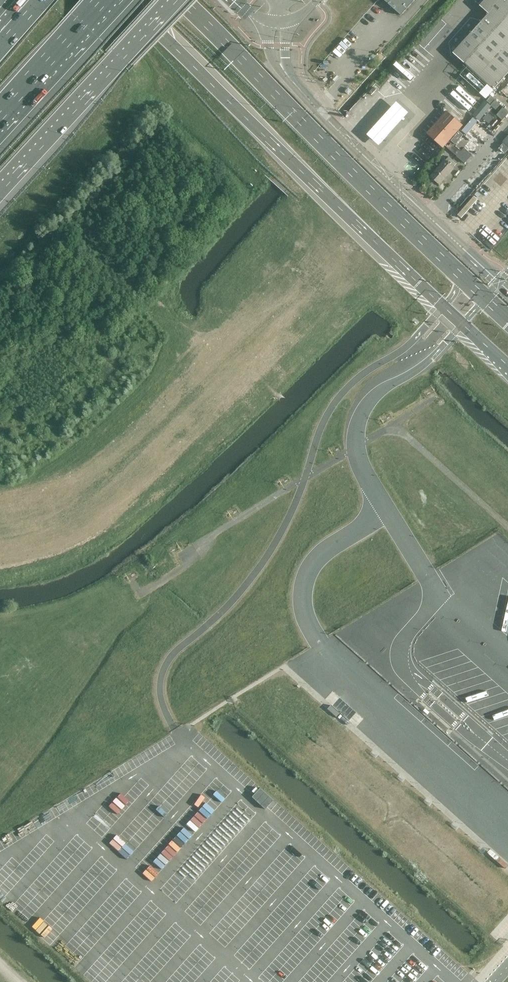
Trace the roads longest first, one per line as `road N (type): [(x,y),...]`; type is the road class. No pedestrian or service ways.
road 1 (trunk): [(124,0),(507,366)]
road 2 (trunk): [(507,320),(181,0)]
road 3 (tertiary): [(507,290),(286,74)]
road 4 (motorway): [(0,188),(172,0)]
road 5 (motorway): [(0,113),(101,0)]

